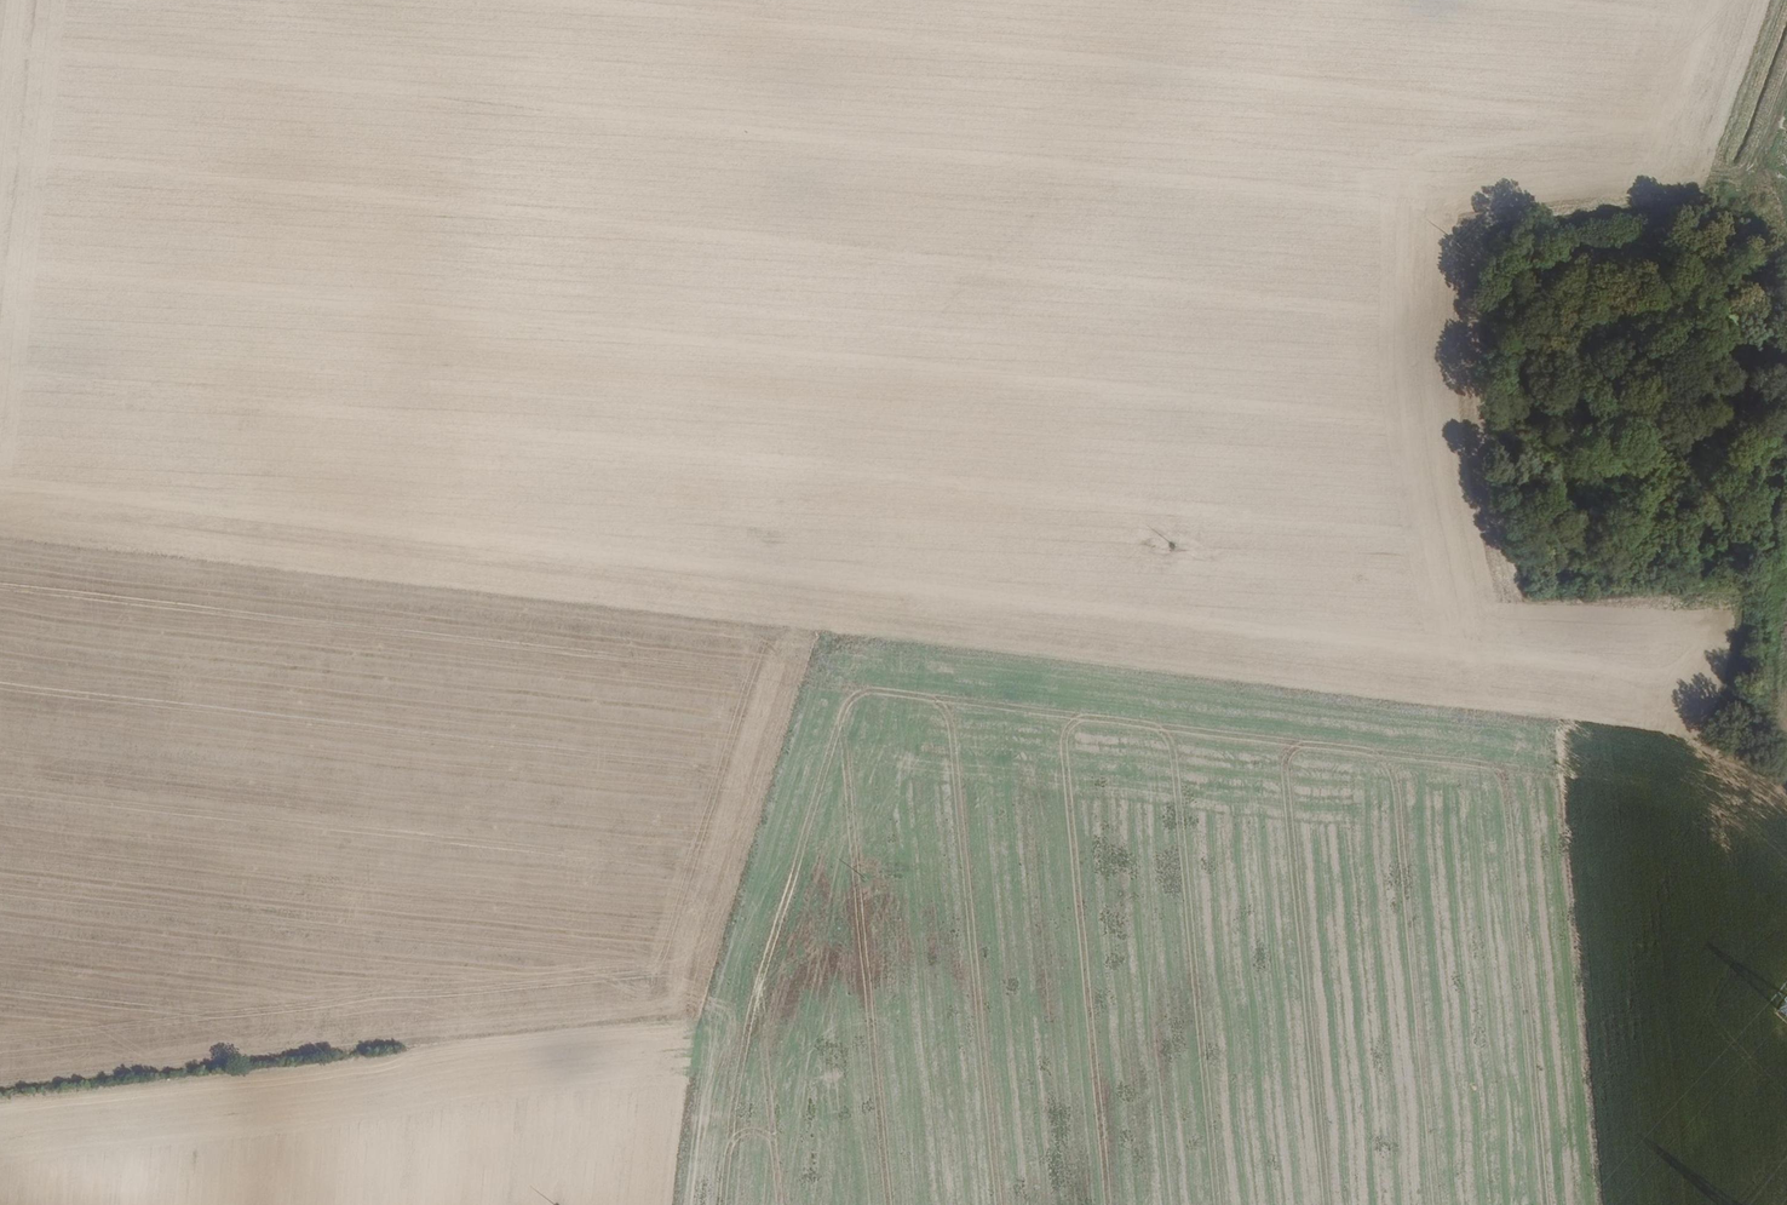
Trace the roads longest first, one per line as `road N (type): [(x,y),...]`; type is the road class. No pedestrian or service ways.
road 1 (track): [(1708,169),(1753,177),(1786,79)]

